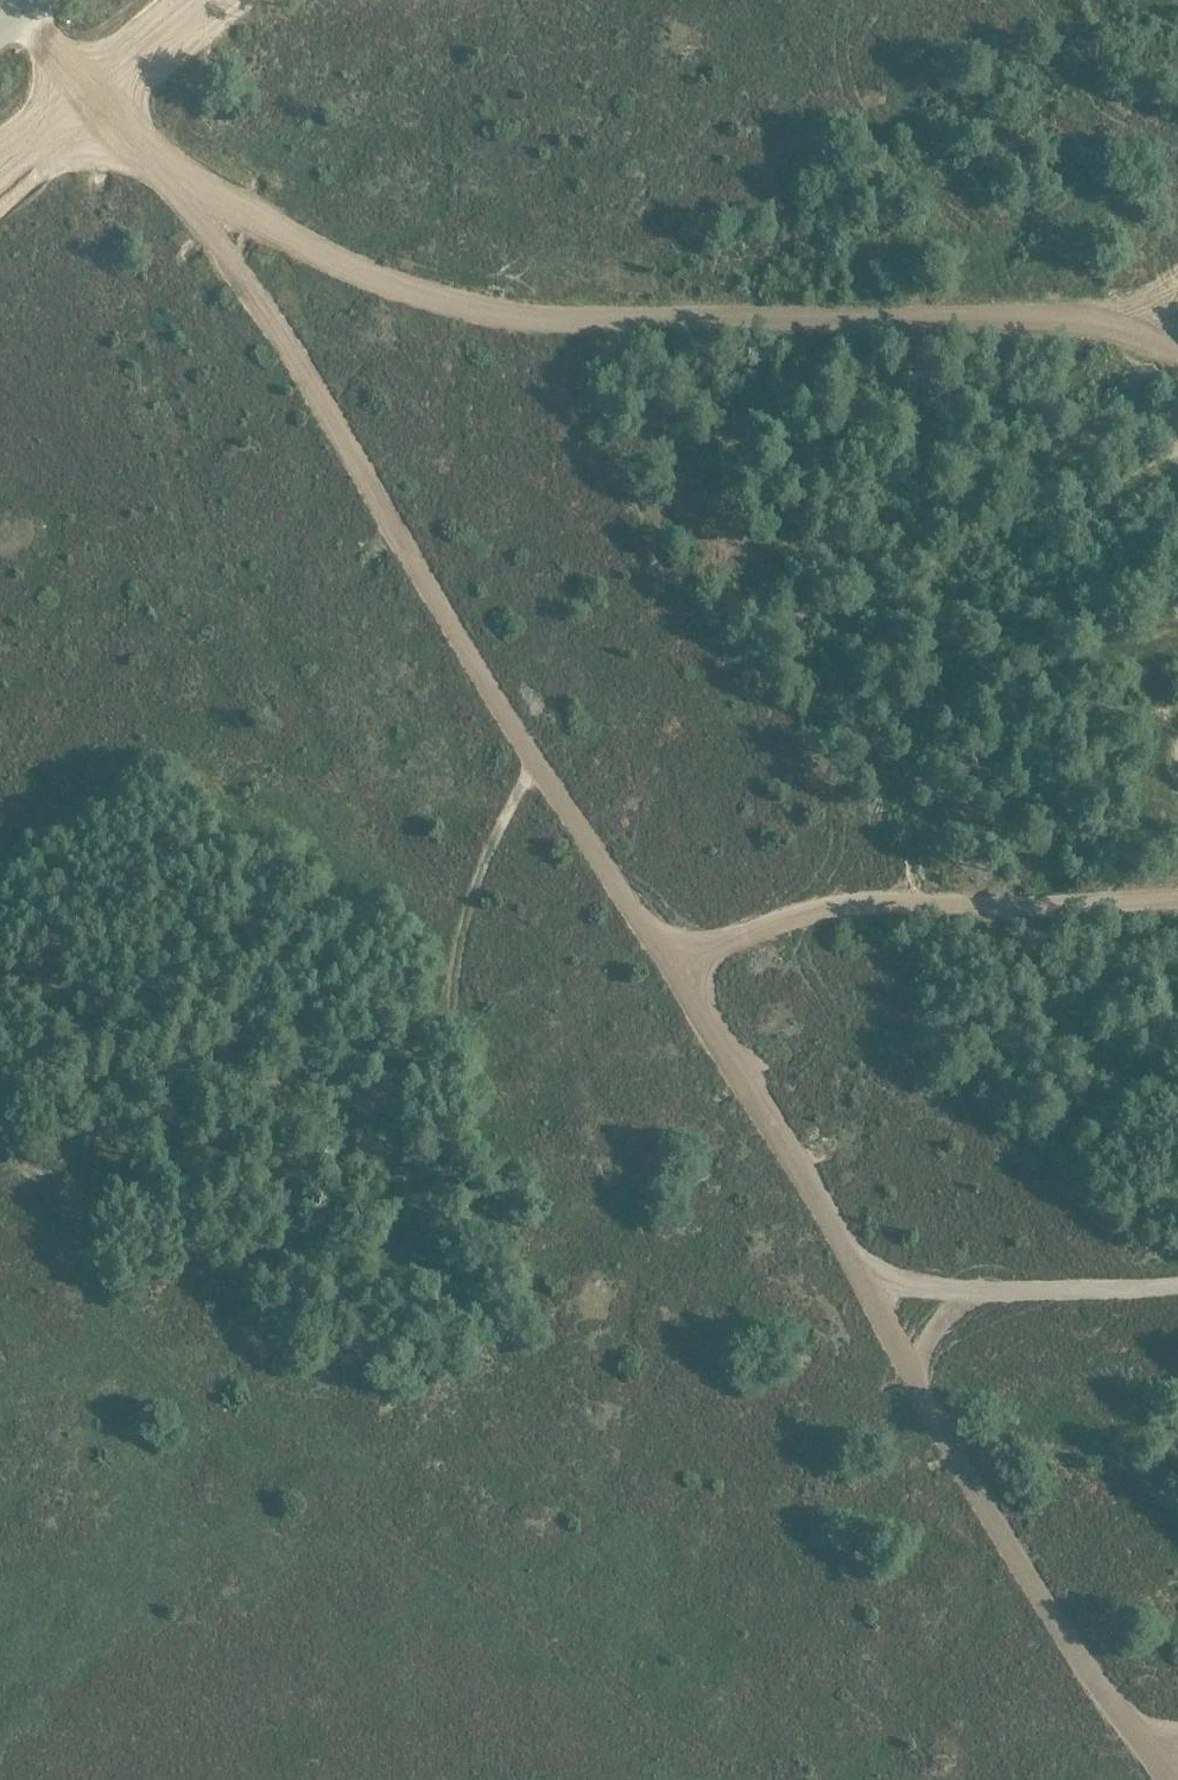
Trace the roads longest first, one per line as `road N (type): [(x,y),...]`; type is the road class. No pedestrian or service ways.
road 1 (track): [(242,0),(0,197)]

